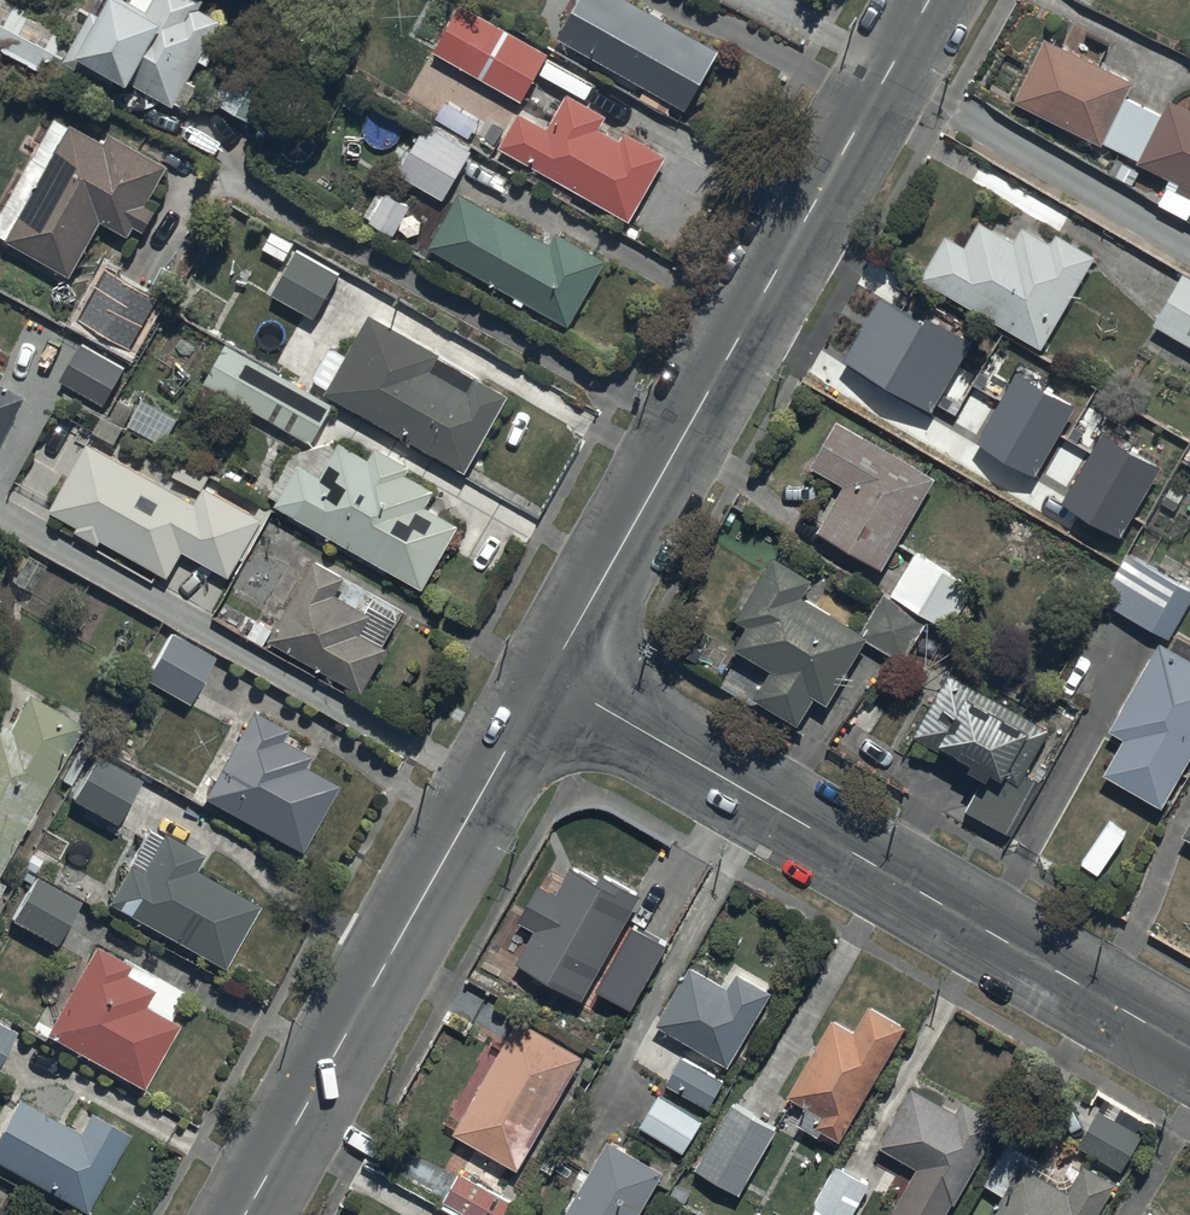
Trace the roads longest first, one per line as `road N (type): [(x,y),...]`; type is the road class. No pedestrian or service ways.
road 1 (tertiary): [(928,0),(548,675)]
road 2 (residential): [(548,675),(1189,1049)]
road 3 (tertiary): [(548,675),(245,1214)]

